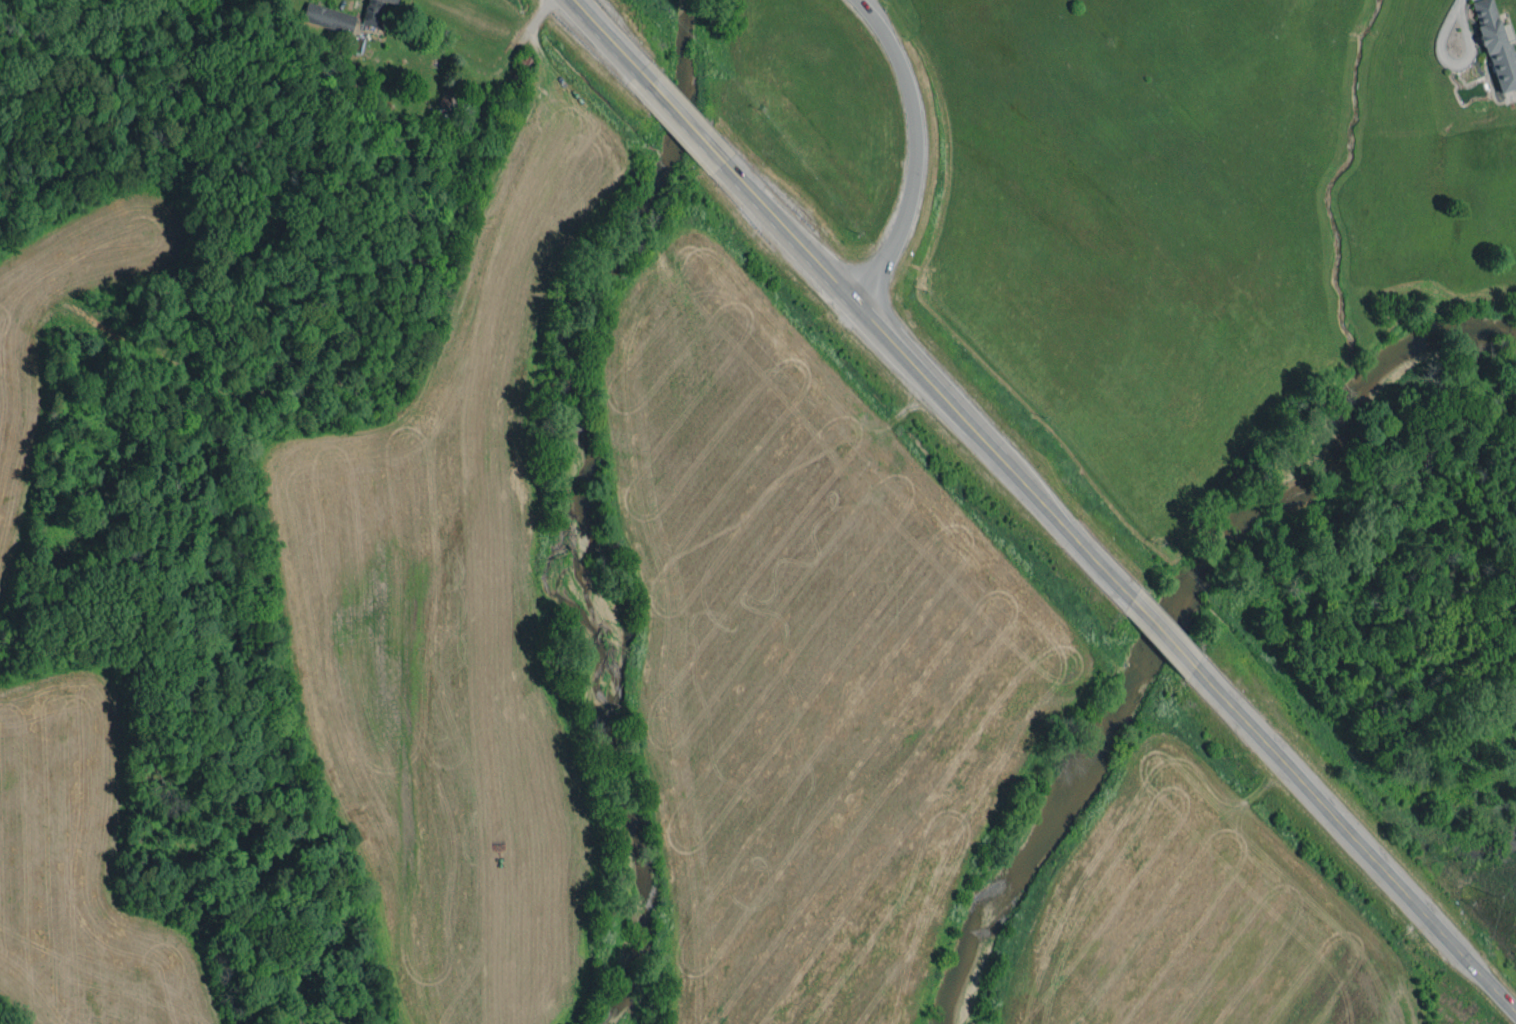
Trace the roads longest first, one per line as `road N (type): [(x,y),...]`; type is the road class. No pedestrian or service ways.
road 1 (primary): [(577,0),(1131,594)]
road 2 (primary): [(1198,668),(1515,1011)]
road 3 (residential): [(854,297),(895,230),(912,141),(895,59),(856,0)]

